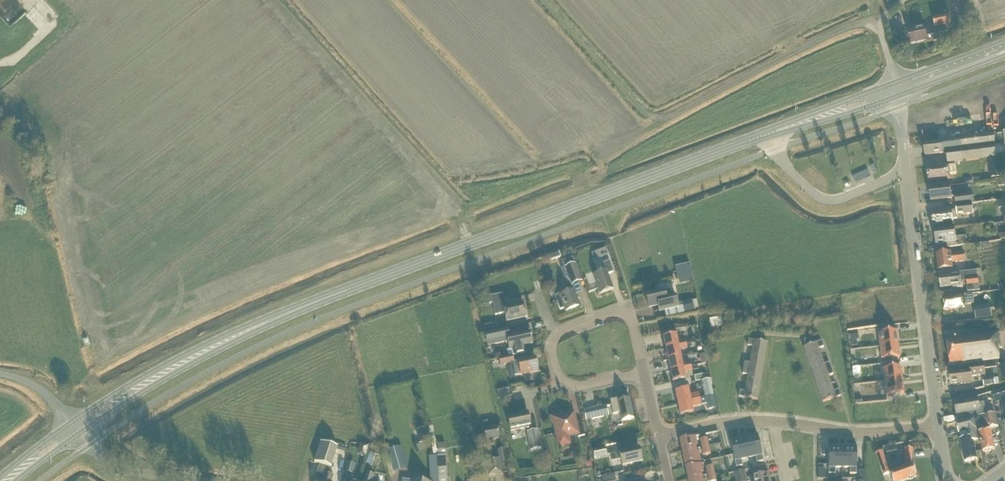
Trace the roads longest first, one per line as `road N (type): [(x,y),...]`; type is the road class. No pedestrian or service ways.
road 1 (primary): [(316,302),(767,133)]
road 2 (unclassified): [(875,22),(829,35),(659,118),(636,106),(541,0)]
road 3 (primary): [(316,302),(193,351),(71,423)]
road 4 (primary): [(79,433),(167,377),(316,302)]
road 5 (unclassified): [(938,430),(905,162)]
road 6 (residential): [(643,373),(578,386),(555,368),(552,350),(562,331),(625,314)]
road 7 (unclassified): [(905,162),(890,178),(826,200),(789,170),(767,133)]
road 8 (residential): [(777,422),(851,433),(938,430)]
road 9 (primary): [(888,84),(767,133)]
road 10 (primary): [(767,133),(891,98)]
road 11 (unclassified): [(188,480),(122,467),(79,433)]

